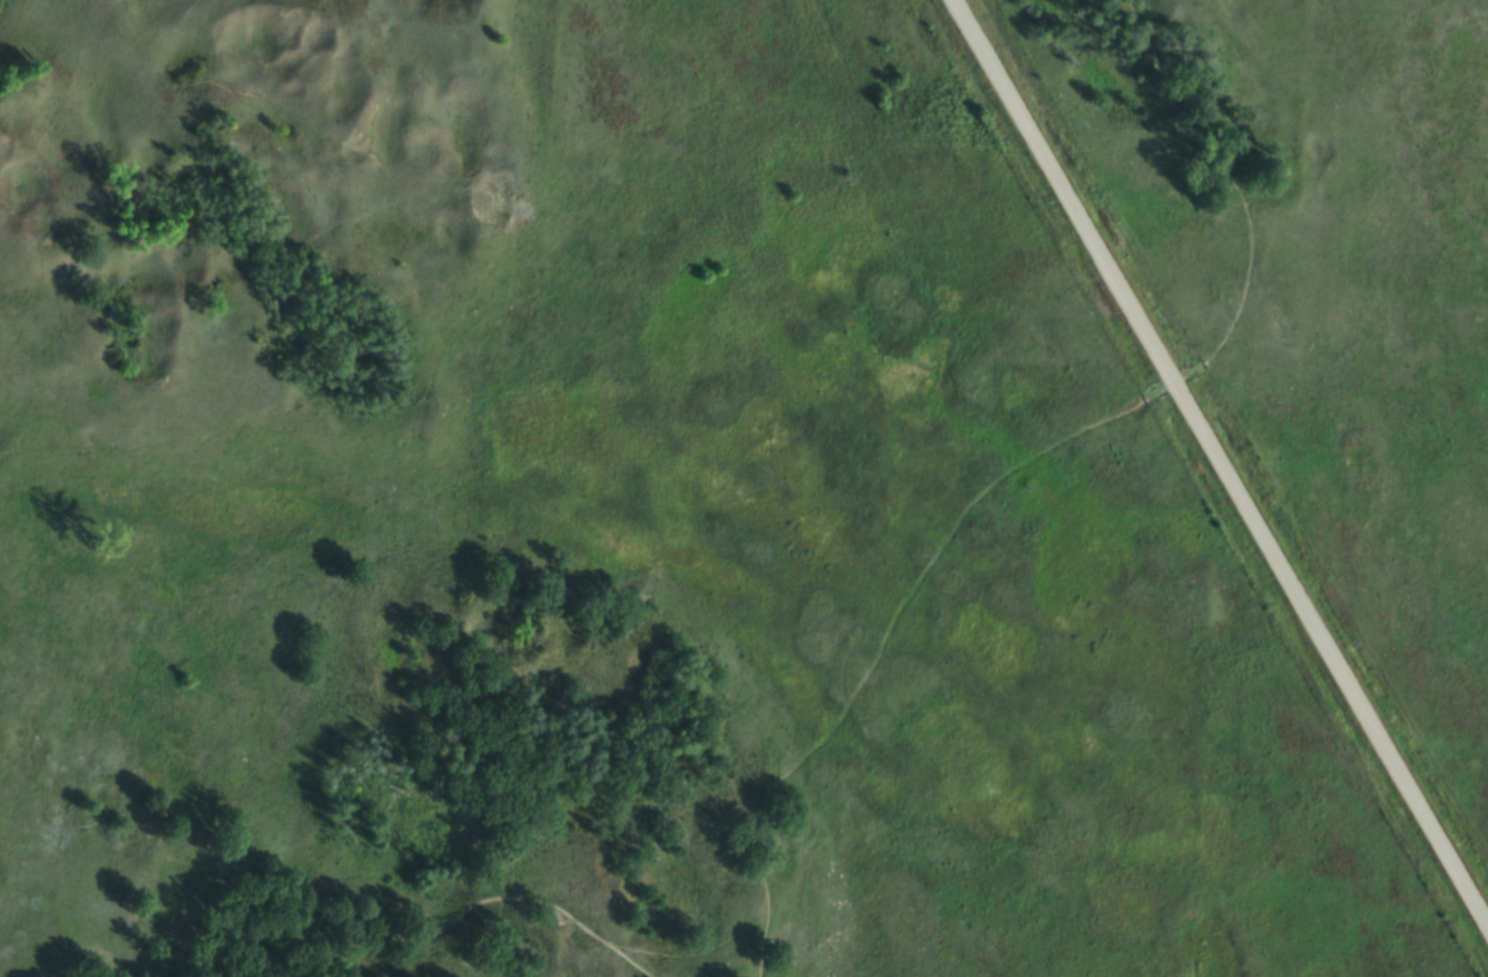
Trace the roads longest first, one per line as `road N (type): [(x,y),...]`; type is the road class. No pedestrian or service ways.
road 1 (tertiary): [(1487,928),(954,0)]

